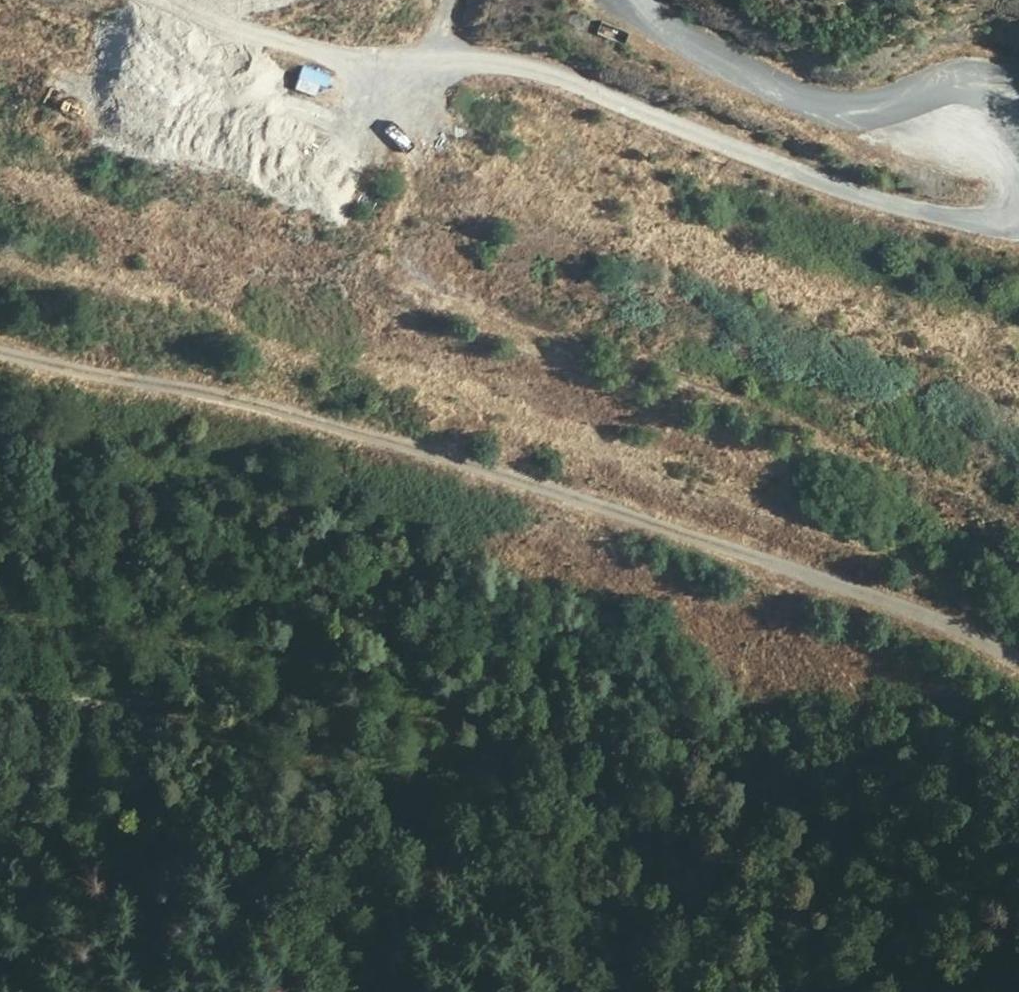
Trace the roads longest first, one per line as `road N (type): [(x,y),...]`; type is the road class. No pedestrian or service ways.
road 1 (track): [(1018,656),(558,490),(0,347)]
road 2 (track): [(480,60),(537,68),(779,166),(1018,228)]

